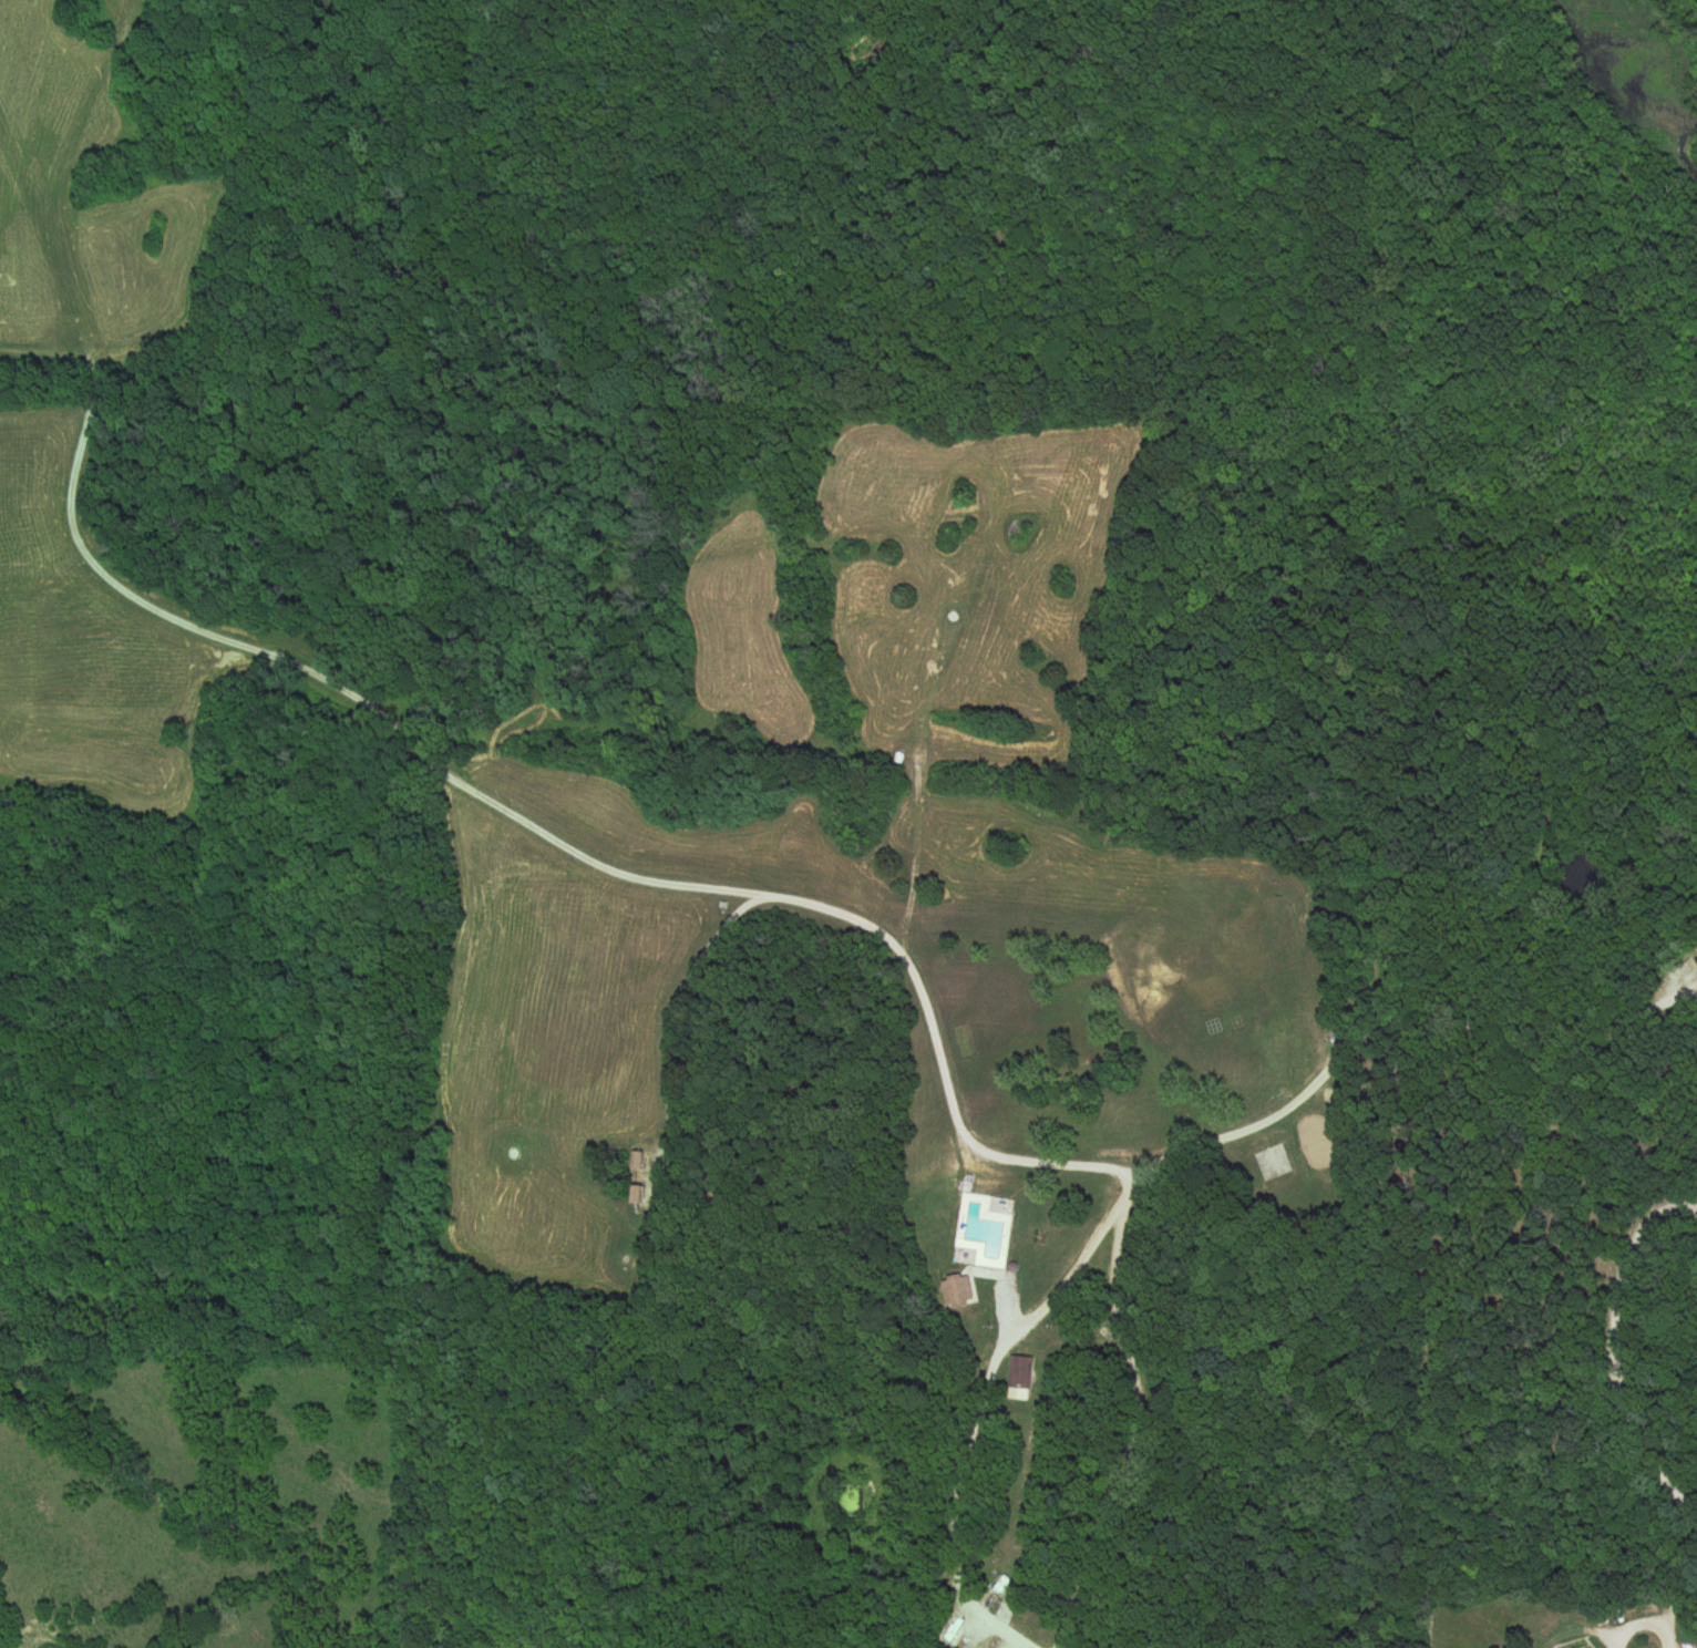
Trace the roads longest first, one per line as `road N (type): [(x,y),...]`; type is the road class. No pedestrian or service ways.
road 1 (track): [(0,760),(68,784),(177,772),(265,652)]
road 2 (track): [(191,176),(161,286),(95,373),(0,364)]

